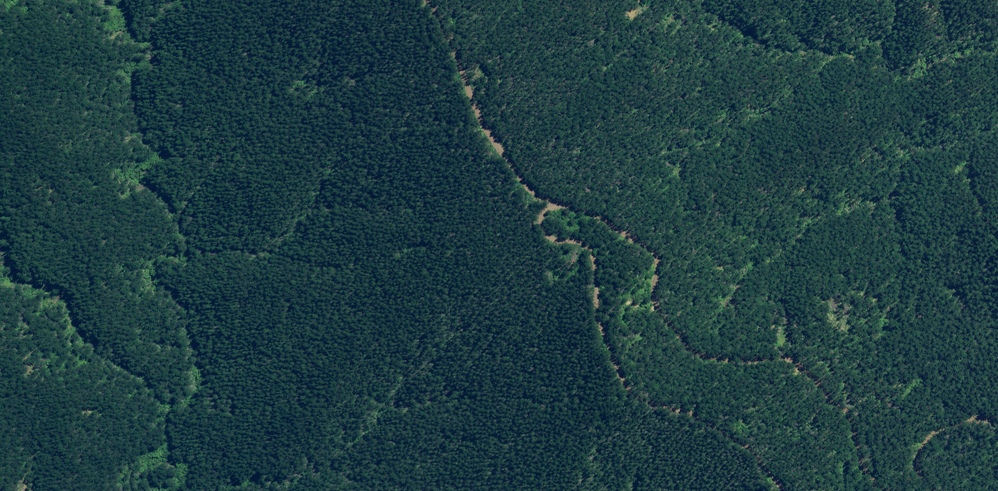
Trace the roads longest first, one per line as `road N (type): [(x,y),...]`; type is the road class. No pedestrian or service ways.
road 1 (unclassified): [(432,0),(482,122),(522,179),(655,251),(664,312),(705,356),(780,360),(815,376),(850,413),(866,471),(894,490)]
road 2 (track): [(554,200),(540,221),(555,240),(585,247),(599,322),(628,389),(732,439),(782,490)]
road 3 (track): [(0,106),(63,233),(94,272),(112,331),(159,369)]
road 4 (unclassified): [(920,490),(912,458),(920,435),(997,410)]

